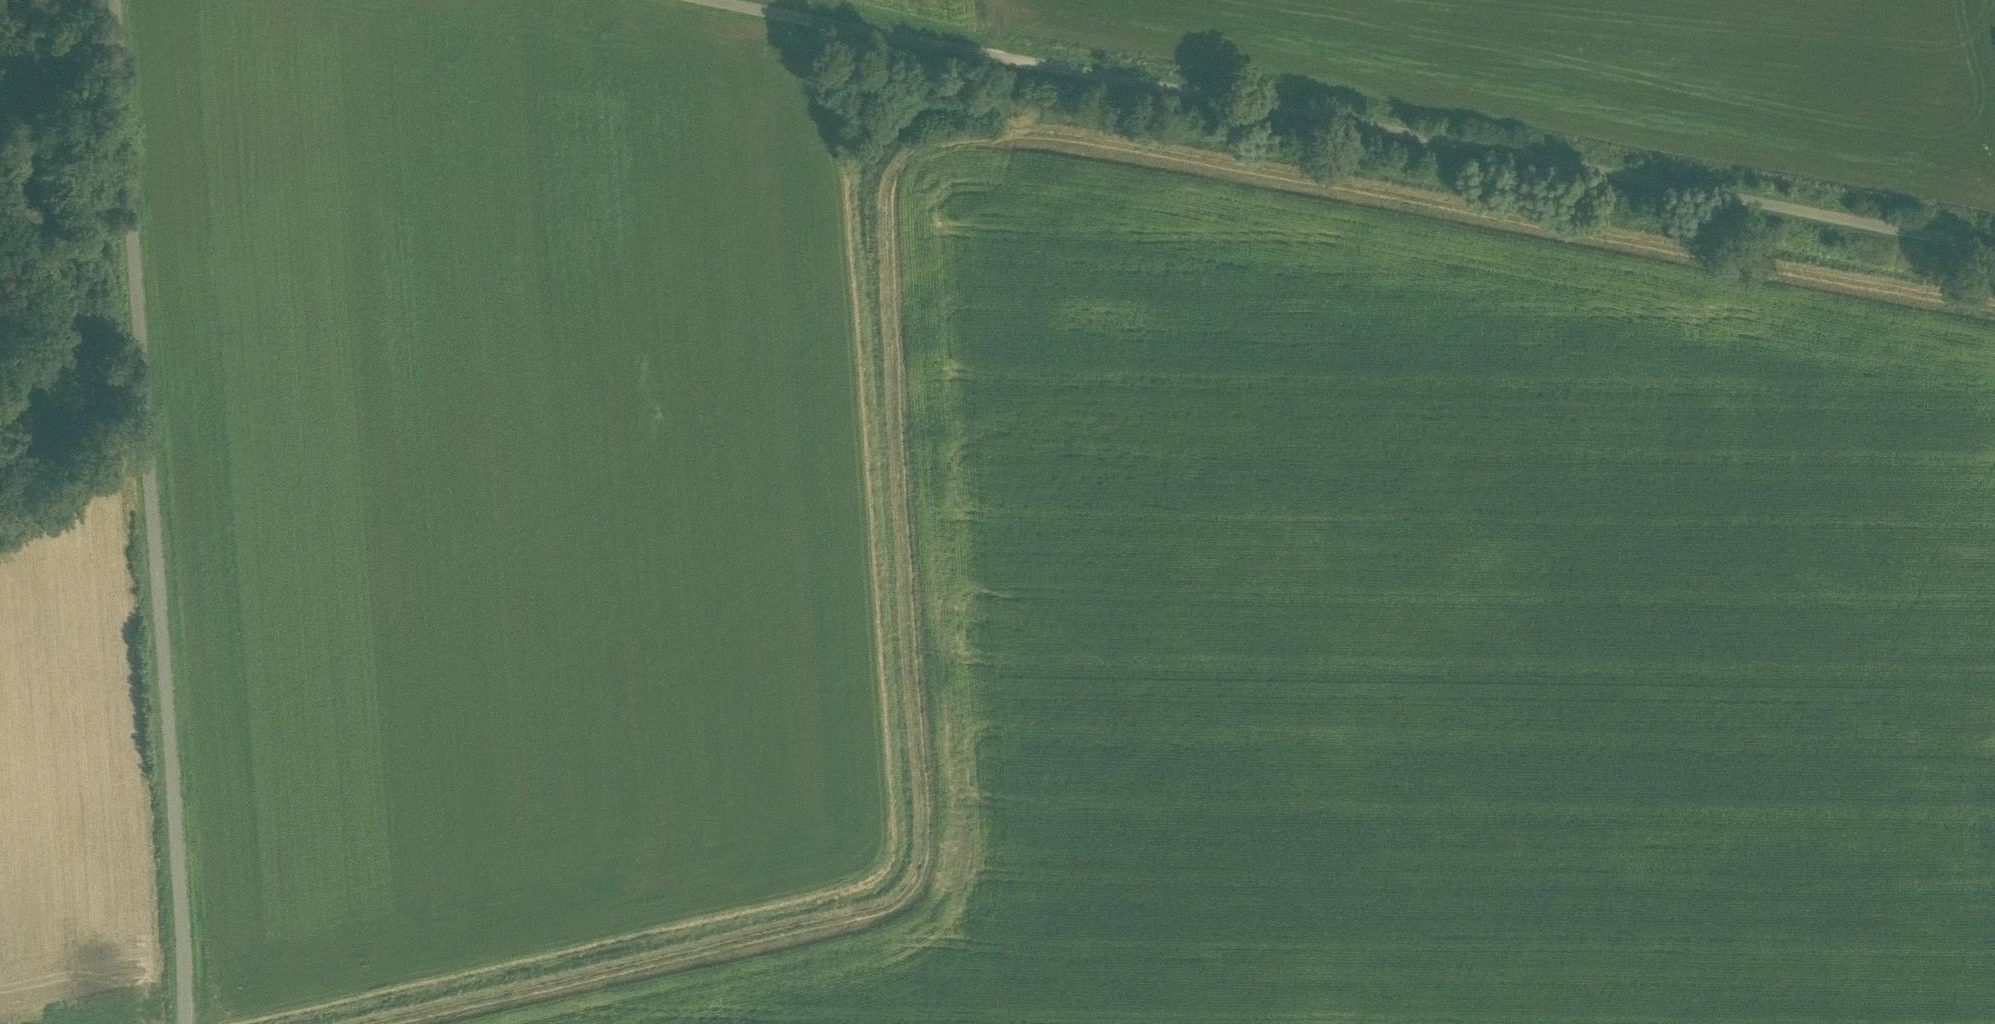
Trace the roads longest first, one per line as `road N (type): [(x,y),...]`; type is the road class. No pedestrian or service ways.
road 1 (unclassified): [(743,0),(1576,152),(1994,243)]
road 2 (residential): [(186,1023),(118,0)]

